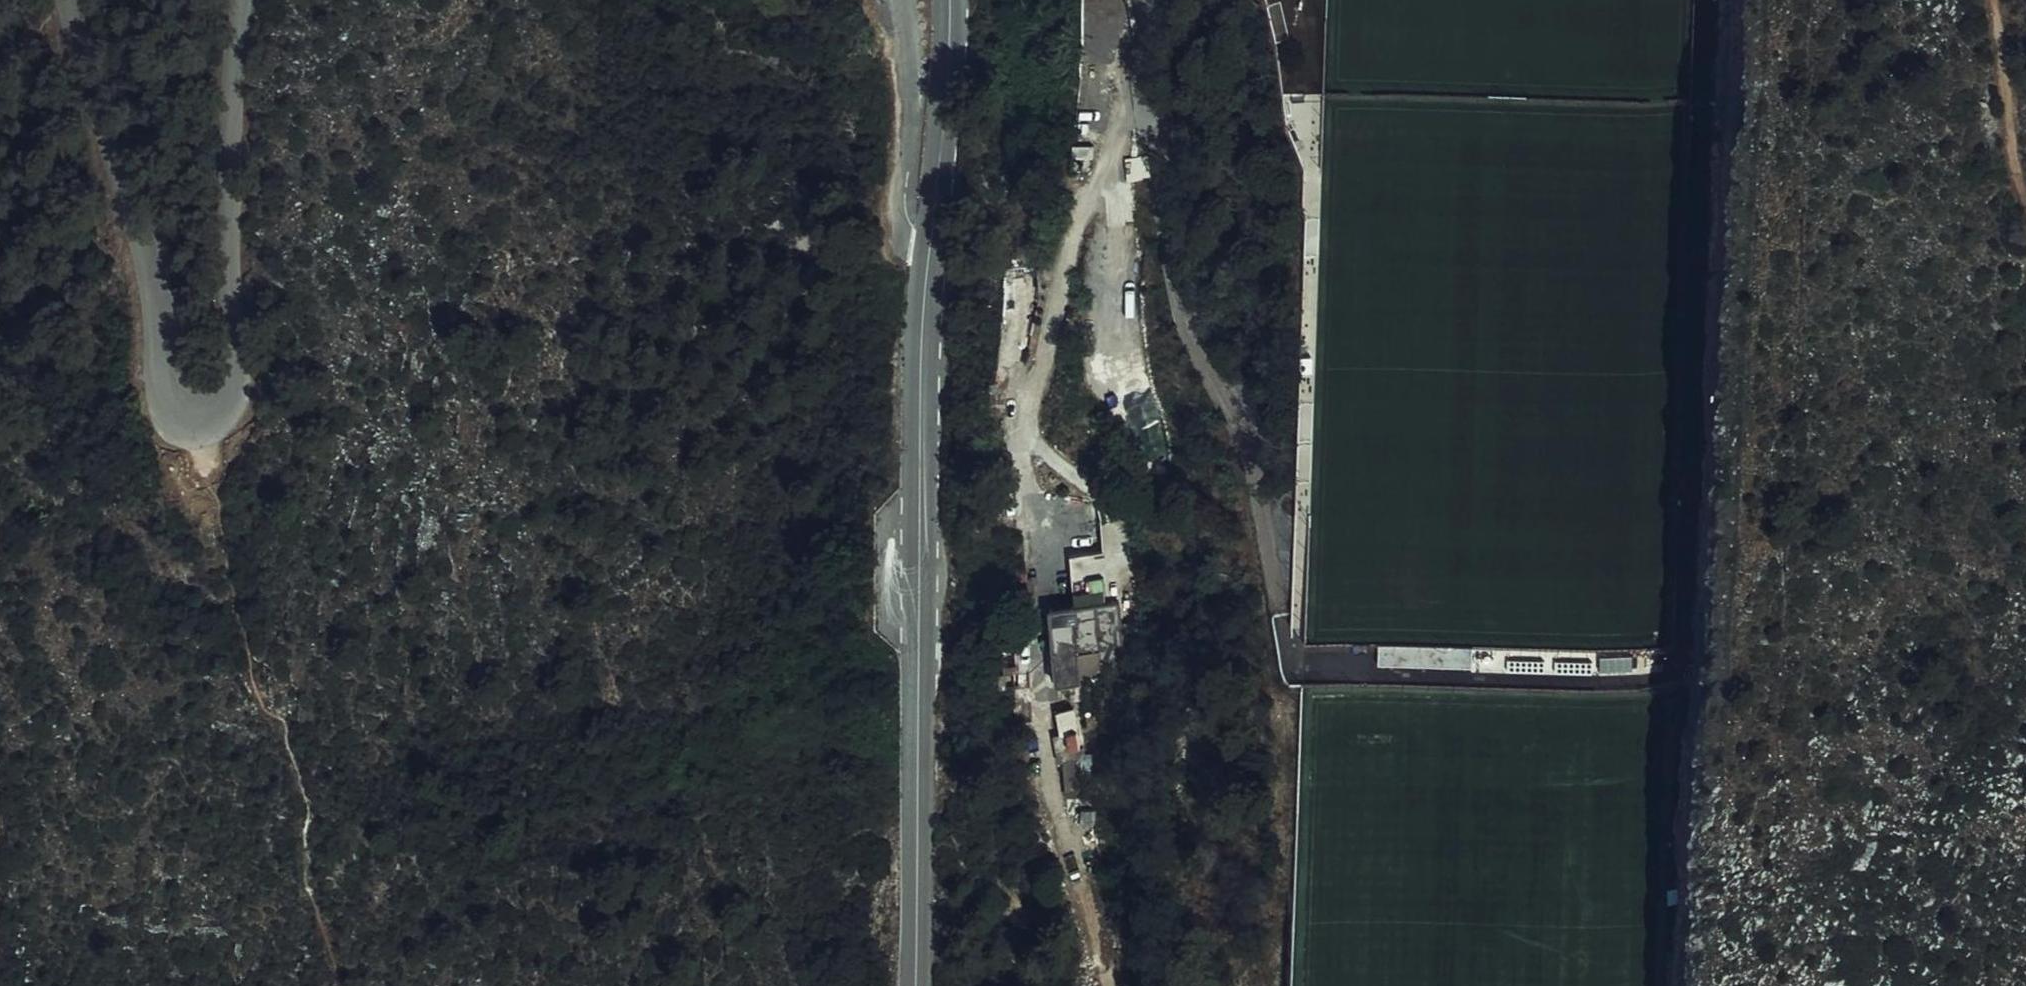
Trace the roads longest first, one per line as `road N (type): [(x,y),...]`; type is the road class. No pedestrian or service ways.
road 1 (unclassified): [(244,0),(227,94),(223,230),(239,366),(221,400),(189,415),(164,393),(146,252),(119,135),(71,0)]
road 2 (tertiary): [(916,985),(933,249)]
road 3 (unclassified): [(933,249),(910,233),(904,202),(912,49),(904,0)]
road 4 (tertiary): [(933,249),(951,0)]

